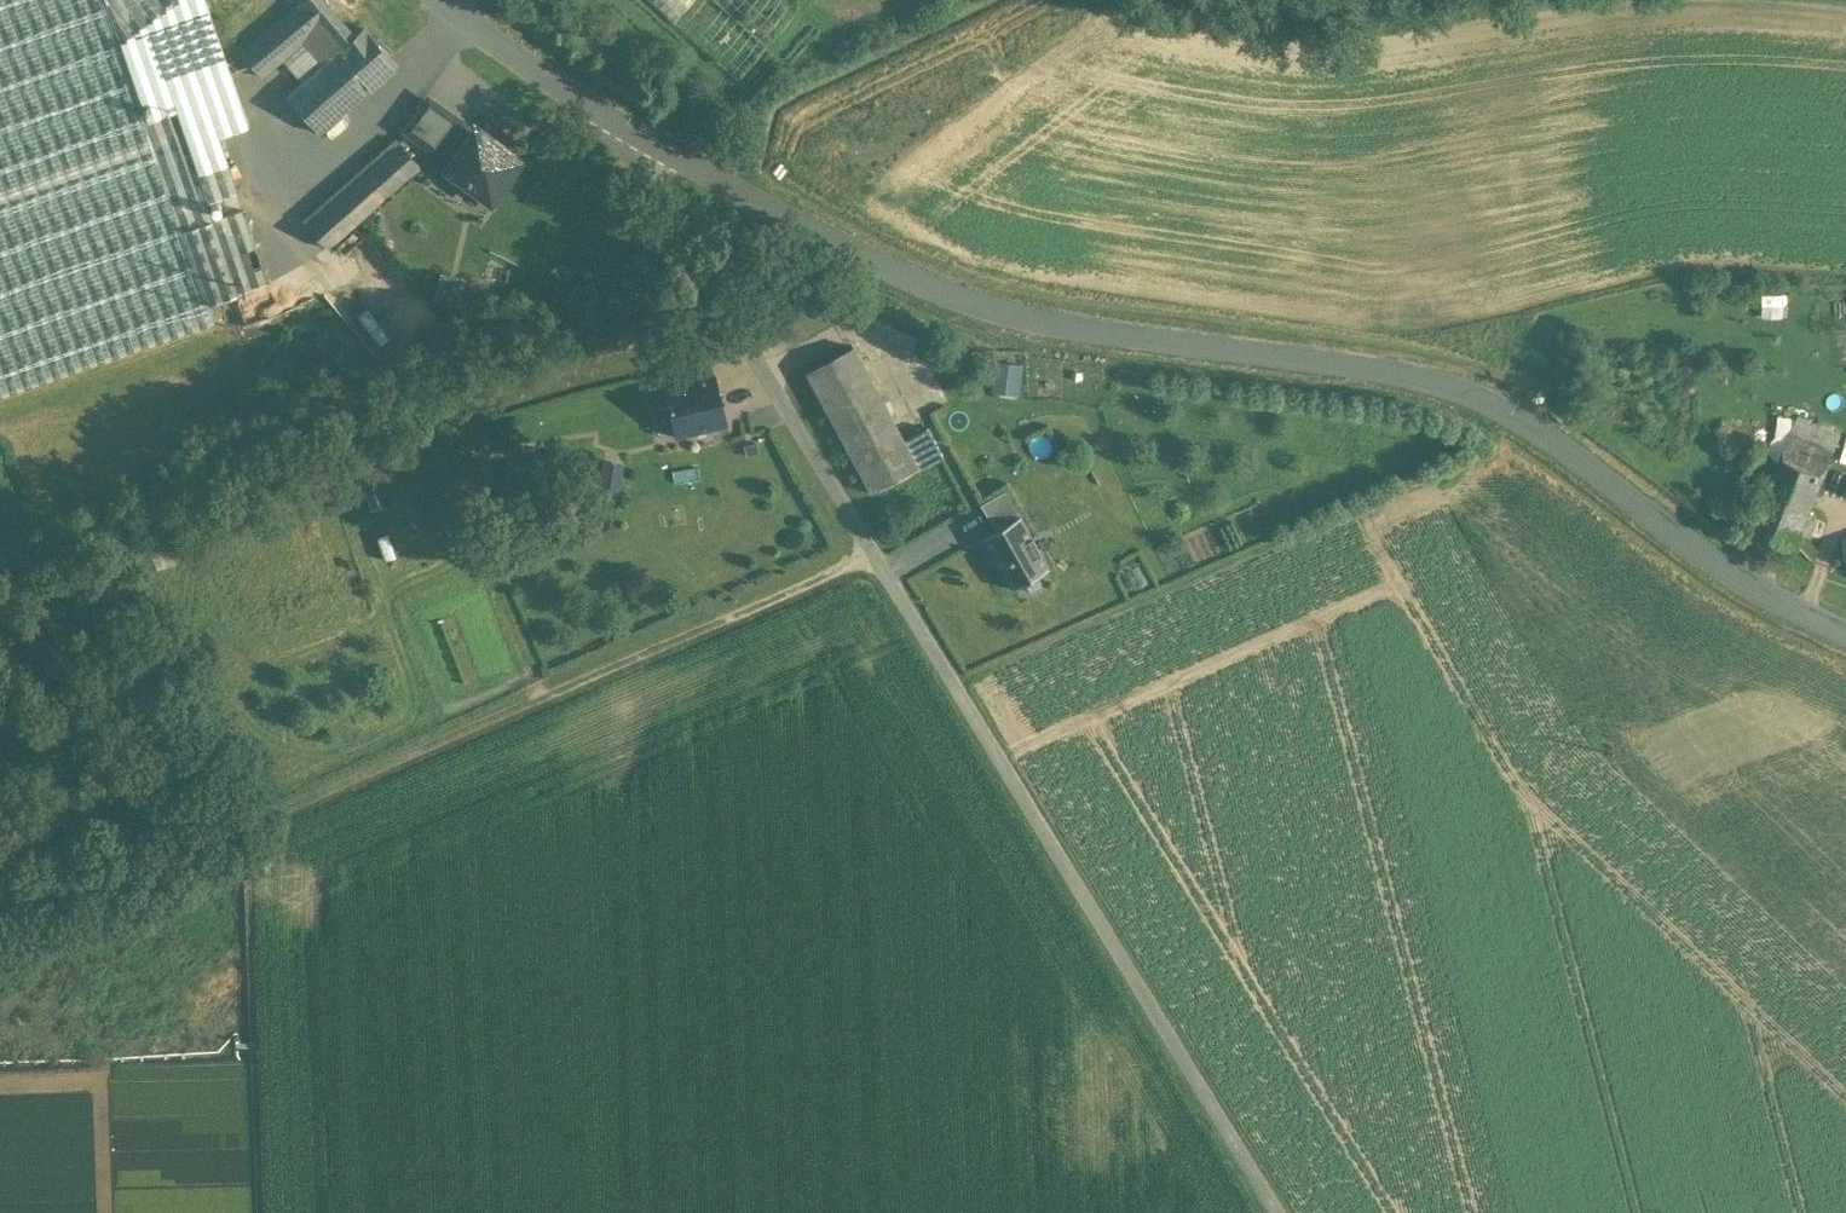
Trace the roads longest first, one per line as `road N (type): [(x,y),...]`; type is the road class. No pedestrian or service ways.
road 1 (unclassified): [(633,132),(765,208),(946,296),(1063,329),(1390,375),(1484,401),(1547,435),(1732,577),(1845,638)]
road 2 (residential): [(633,132),(692,258),(1291,1212)]
road 3 (track): [(885,558),(0,940)]
road 4 (unclassified): [(456,0),(633,132)]

